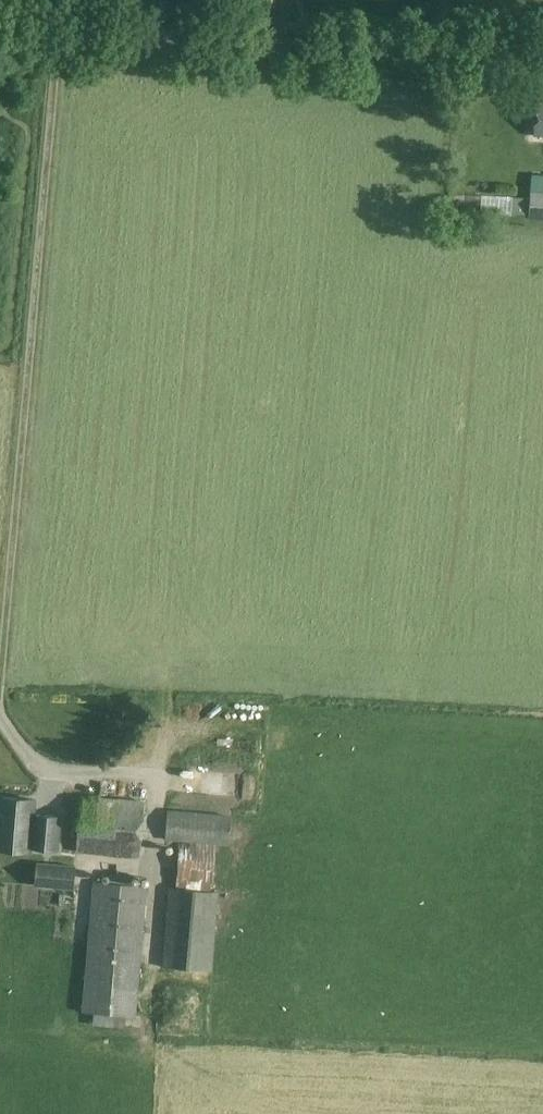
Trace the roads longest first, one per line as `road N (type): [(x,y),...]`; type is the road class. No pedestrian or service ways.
road 1 (track): [(58,34),(0,662)]
road 2 (unclassified): [(542,58),(0,31)]

